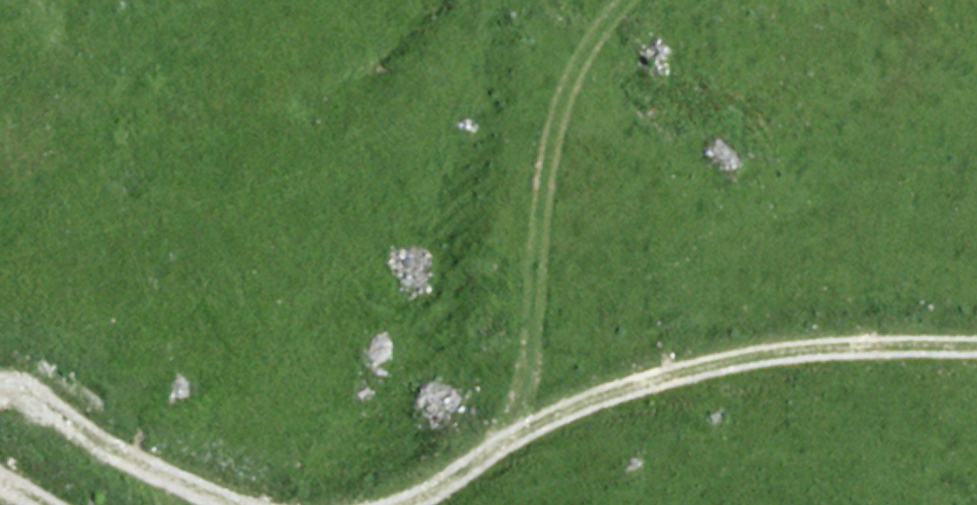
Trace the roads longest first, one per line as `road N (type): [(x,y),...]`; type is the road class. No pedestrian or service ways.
road 1 (track): [(402,504),(562,411),(693,368),(793,350),(976,346)]
road 2 (track): [(515,436),(532,362),(554,140),(581,63),(626,0)]
road 3 (track): [(0,386),(45,401),(141,465),(234,504)]

